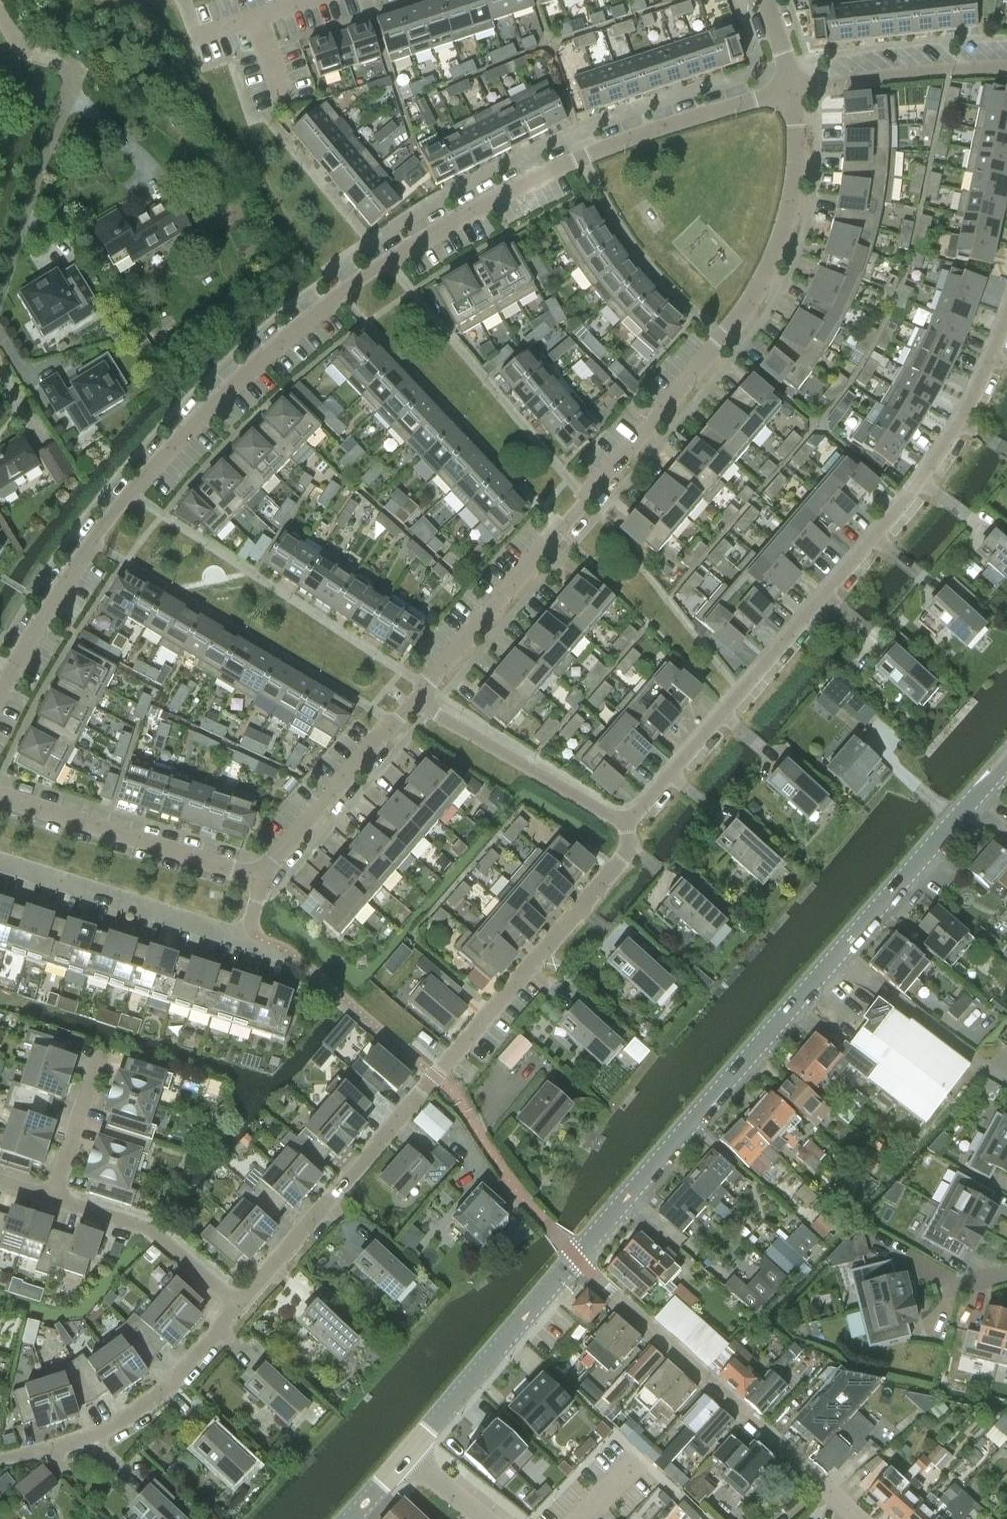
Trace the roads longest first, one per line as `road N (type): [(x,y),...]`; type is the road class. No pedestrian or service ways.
road 1 (residential): [(0,702),(91,543),(197,419),(337,293),(578,158),(793,92)]
road 2 (residential): [(416,700),(725,341),(784,236),(795,186),(793,92)]
road 3 (residential): [(575,1257),(1006,760)]
road 4 (residential): [(625,825),(950,440),(1006,316)]
road 5 (residential): [(625,825),(616,867),(238,1305)]
road 6 (residential): [(856,1518),(575,1257)]
road 7 (residential): [(238,1305),(148,1407),(78,1442),(0,1460)]
road 8 (residential): [(259,878),(0,796)]
road 9 (residential): [(409,1453),(575,1257)]
road 10 (residential): [(416,700),(625,825)]
road 11 (residential): [(259,878),(416,700)]
road 12 (residential): [(238,1305),(146,1231),(52,1199)]
road 13 (residential): [(1006,68),(793,92)]
road 14 (residential): [(52,1199),(96,1059)]

